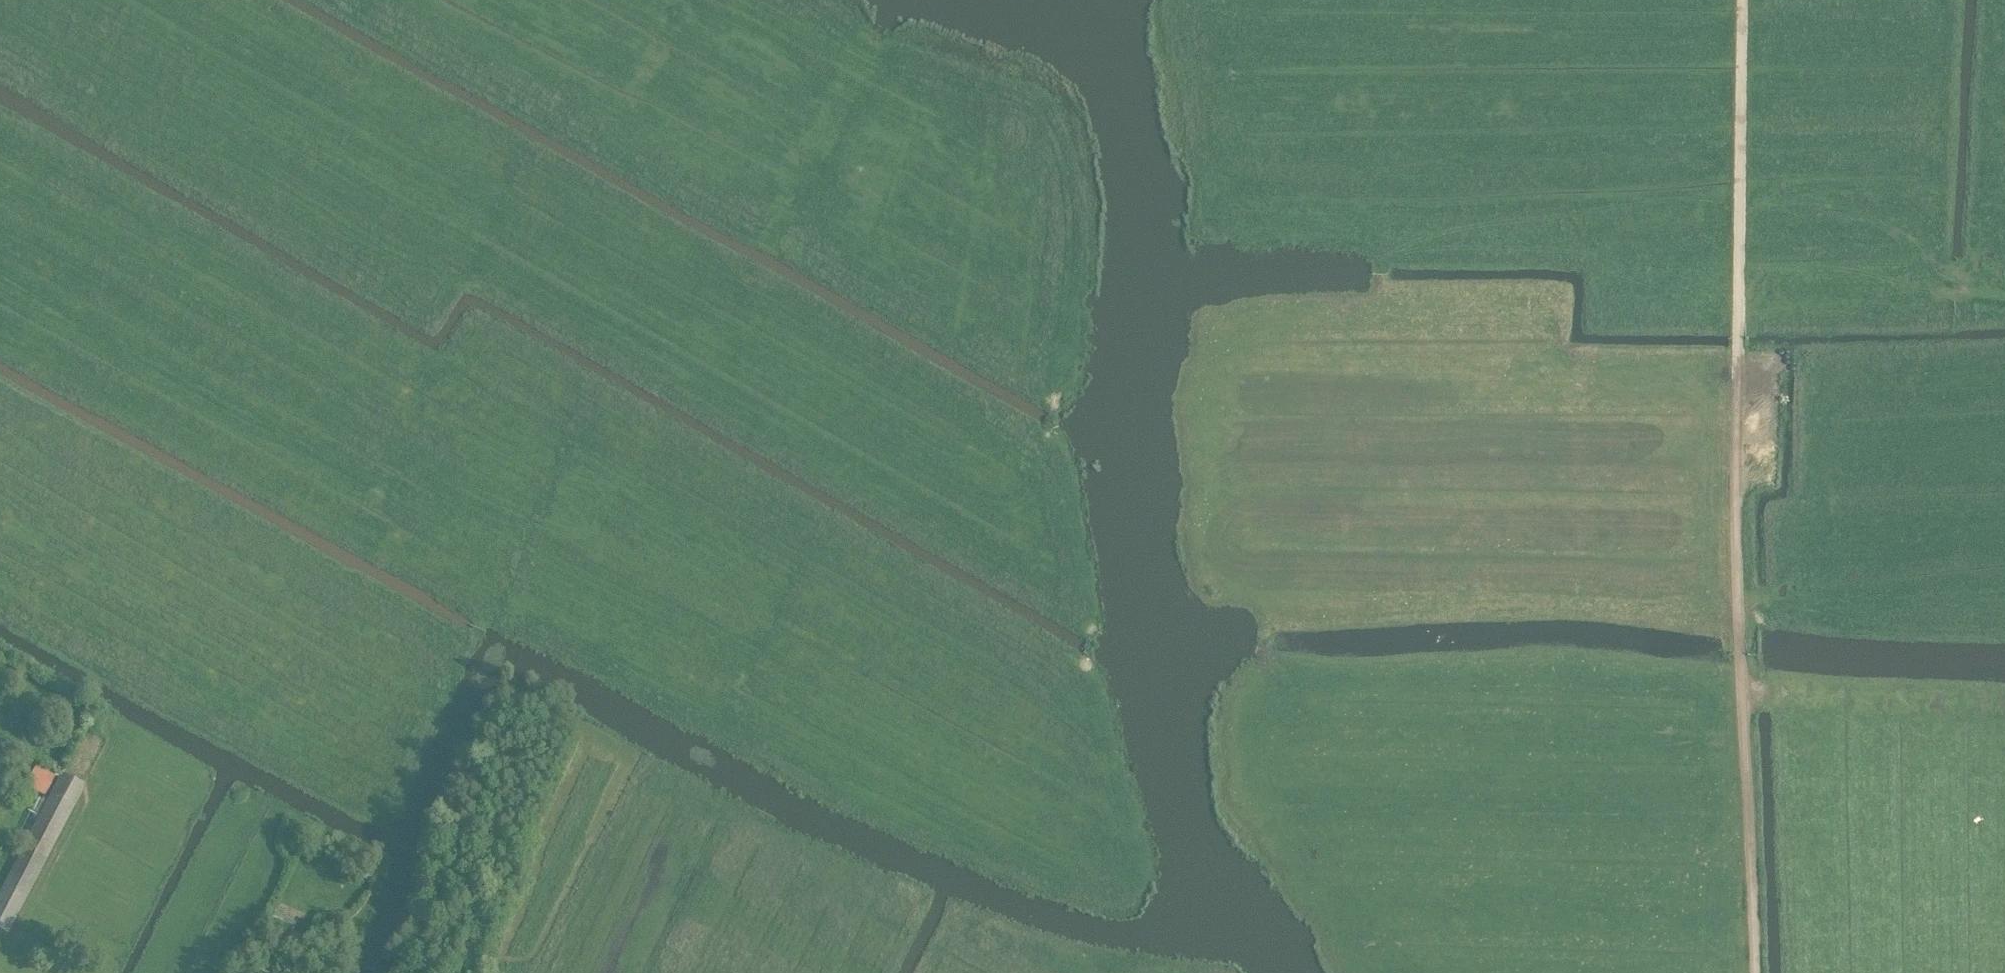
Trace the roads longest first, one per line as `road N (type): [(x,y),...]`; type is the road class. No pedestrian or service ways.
road 1 (track): [(1758,972),(1739,614),(1745,0)]

